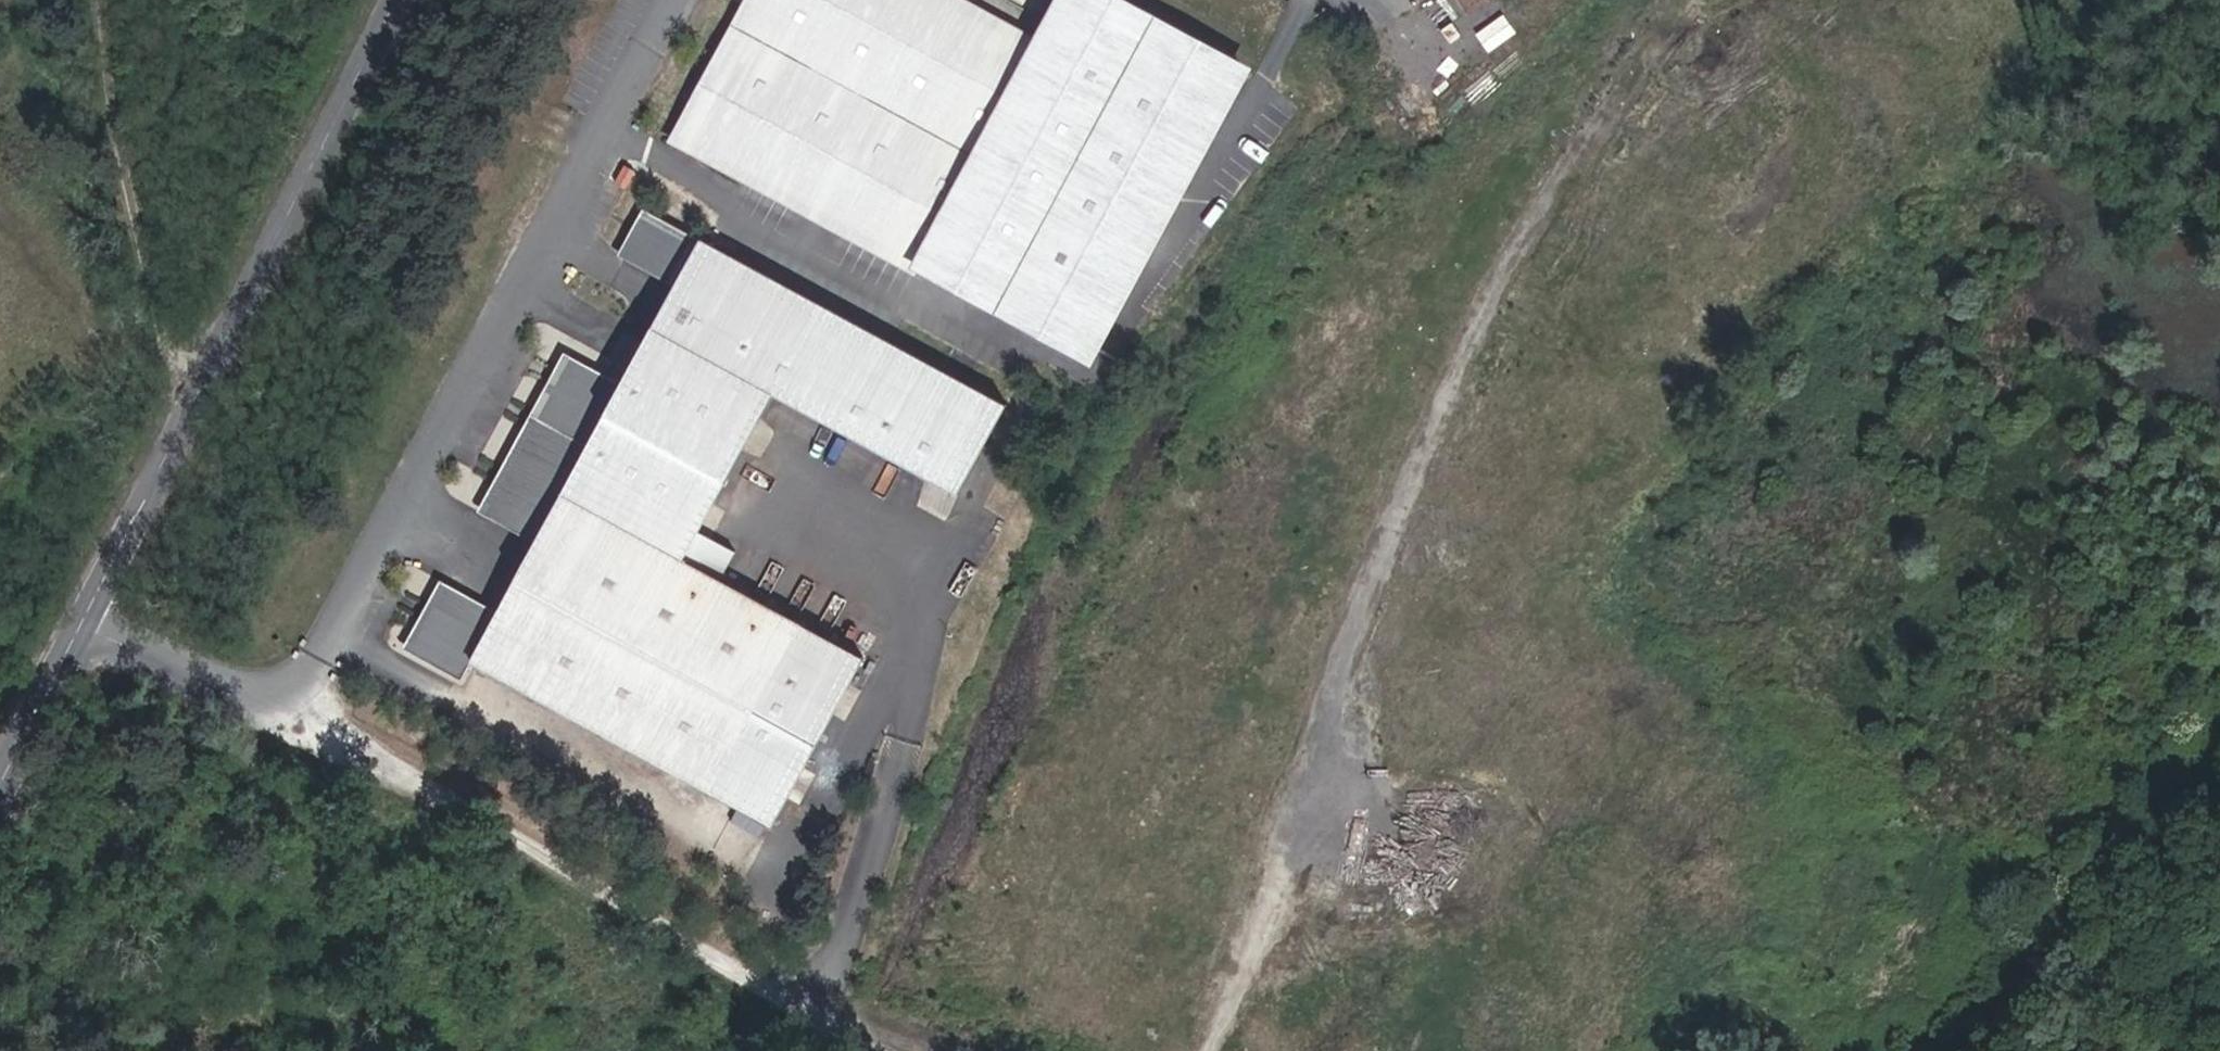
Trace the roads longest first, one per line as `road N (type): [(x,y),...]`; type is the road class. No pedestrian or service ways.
road 1 (unclassified): [(390,0),(0,771)]

